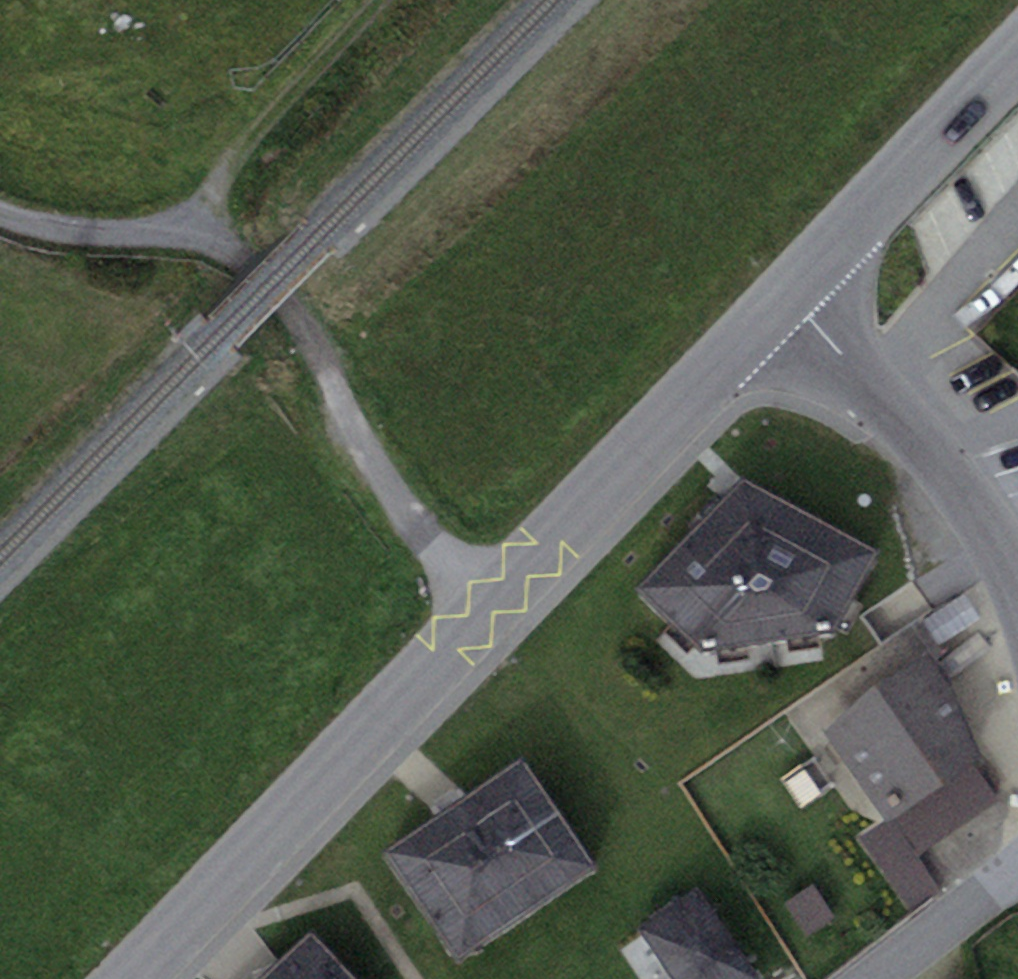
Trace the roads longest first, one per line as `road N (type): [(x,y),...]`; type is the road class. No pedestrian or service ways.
road 1 (tertiary): [(134,978),(790,302)]
road 2 (track): [(200,236),(236,250),(288,304),(374,464),(488,607)]
road 3 (residential): [(790,302),(957,482),(1017,586)]
road 4 (tertiary): [(790,302),(1017,62)]
road 5 (track): [(200,236),(251,134),(376,0)]
road 6 (track): [(0,215),(87,233),(200,236)]
road 7 (residential): [(881,978),(1017,879)]

